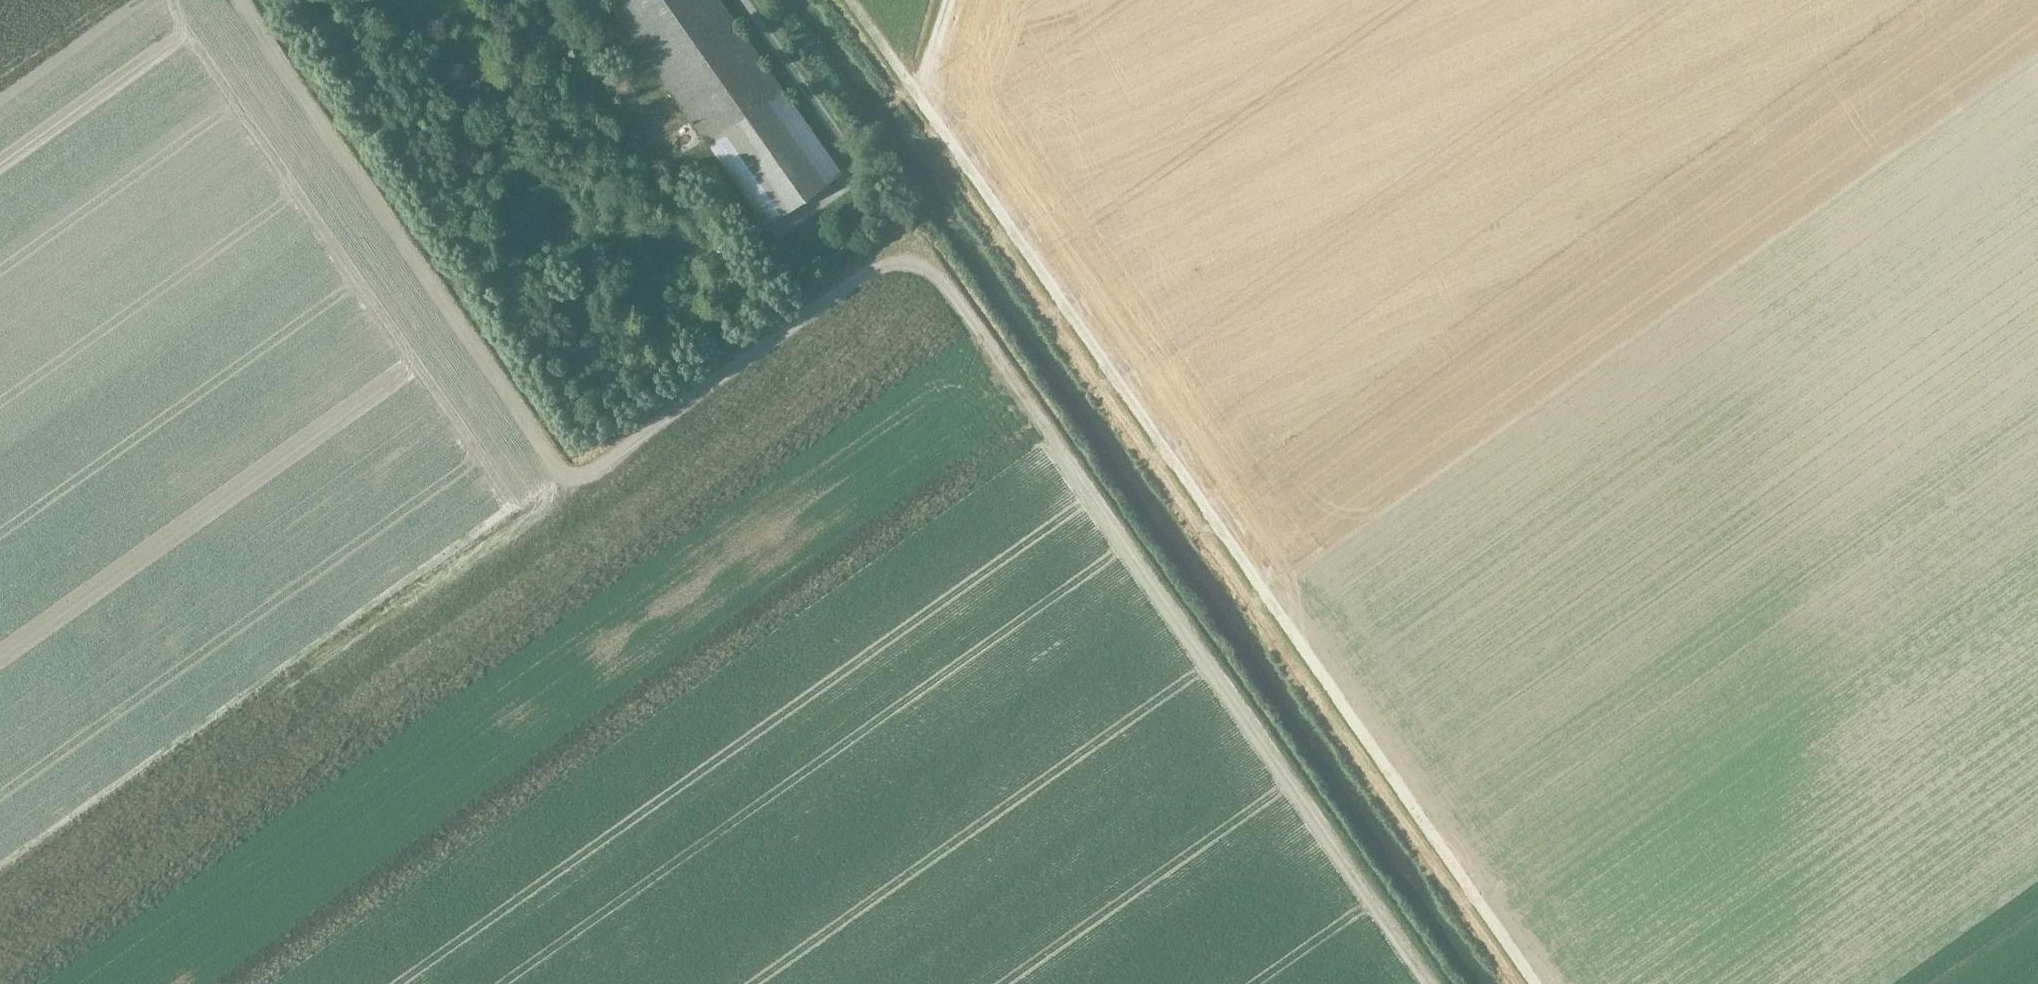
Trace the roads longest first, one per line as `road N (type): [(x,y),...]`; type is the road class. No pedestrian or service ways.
road 1 (track): [(1537,983),(855,0)]

